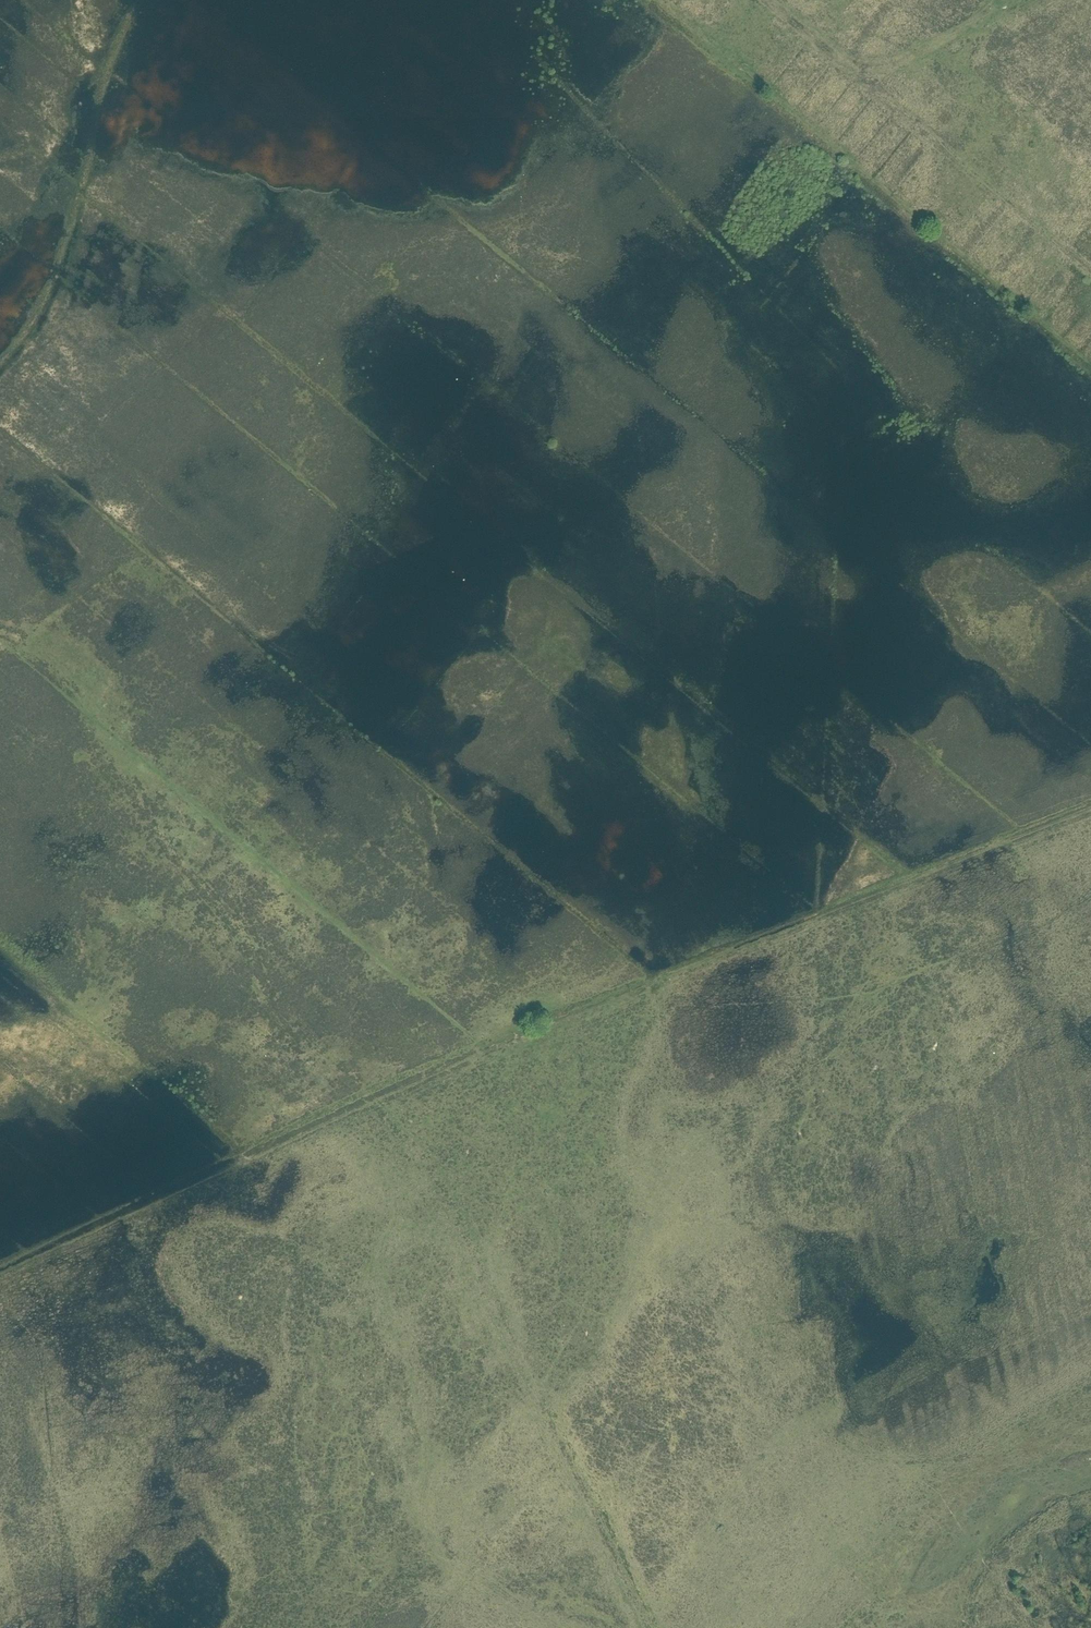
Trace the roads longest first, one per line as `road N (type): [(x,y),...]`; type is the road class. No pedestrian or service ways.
road 1 (track): [(767,0),(838,58),(876,64),(929,51),(995,10)]

